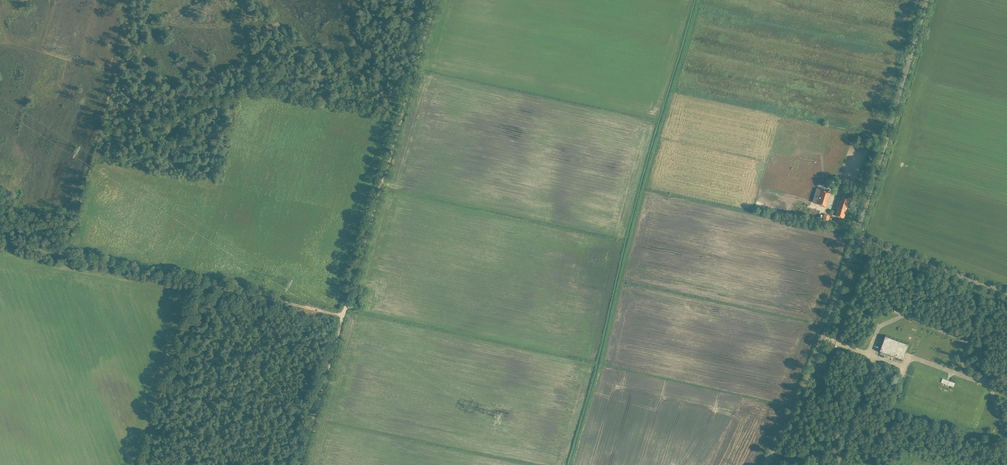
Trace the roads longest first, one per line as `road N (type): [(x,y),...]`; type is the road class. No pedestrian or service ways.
road 1 (track): [(436,0),(344,315)]
road 2 (track): [(344,315),(59,254)]
road 3 (track): [(59,254),(128,0)]
road 4 (unclassified): [(853,242),(926,0)]
road 5 (unclassified): [(766,464),(818,350),(853,242)]
road 6 (unclassified): [(1006,296),(853,242)]
road 7 (track): [(300,464),(344,315)]

